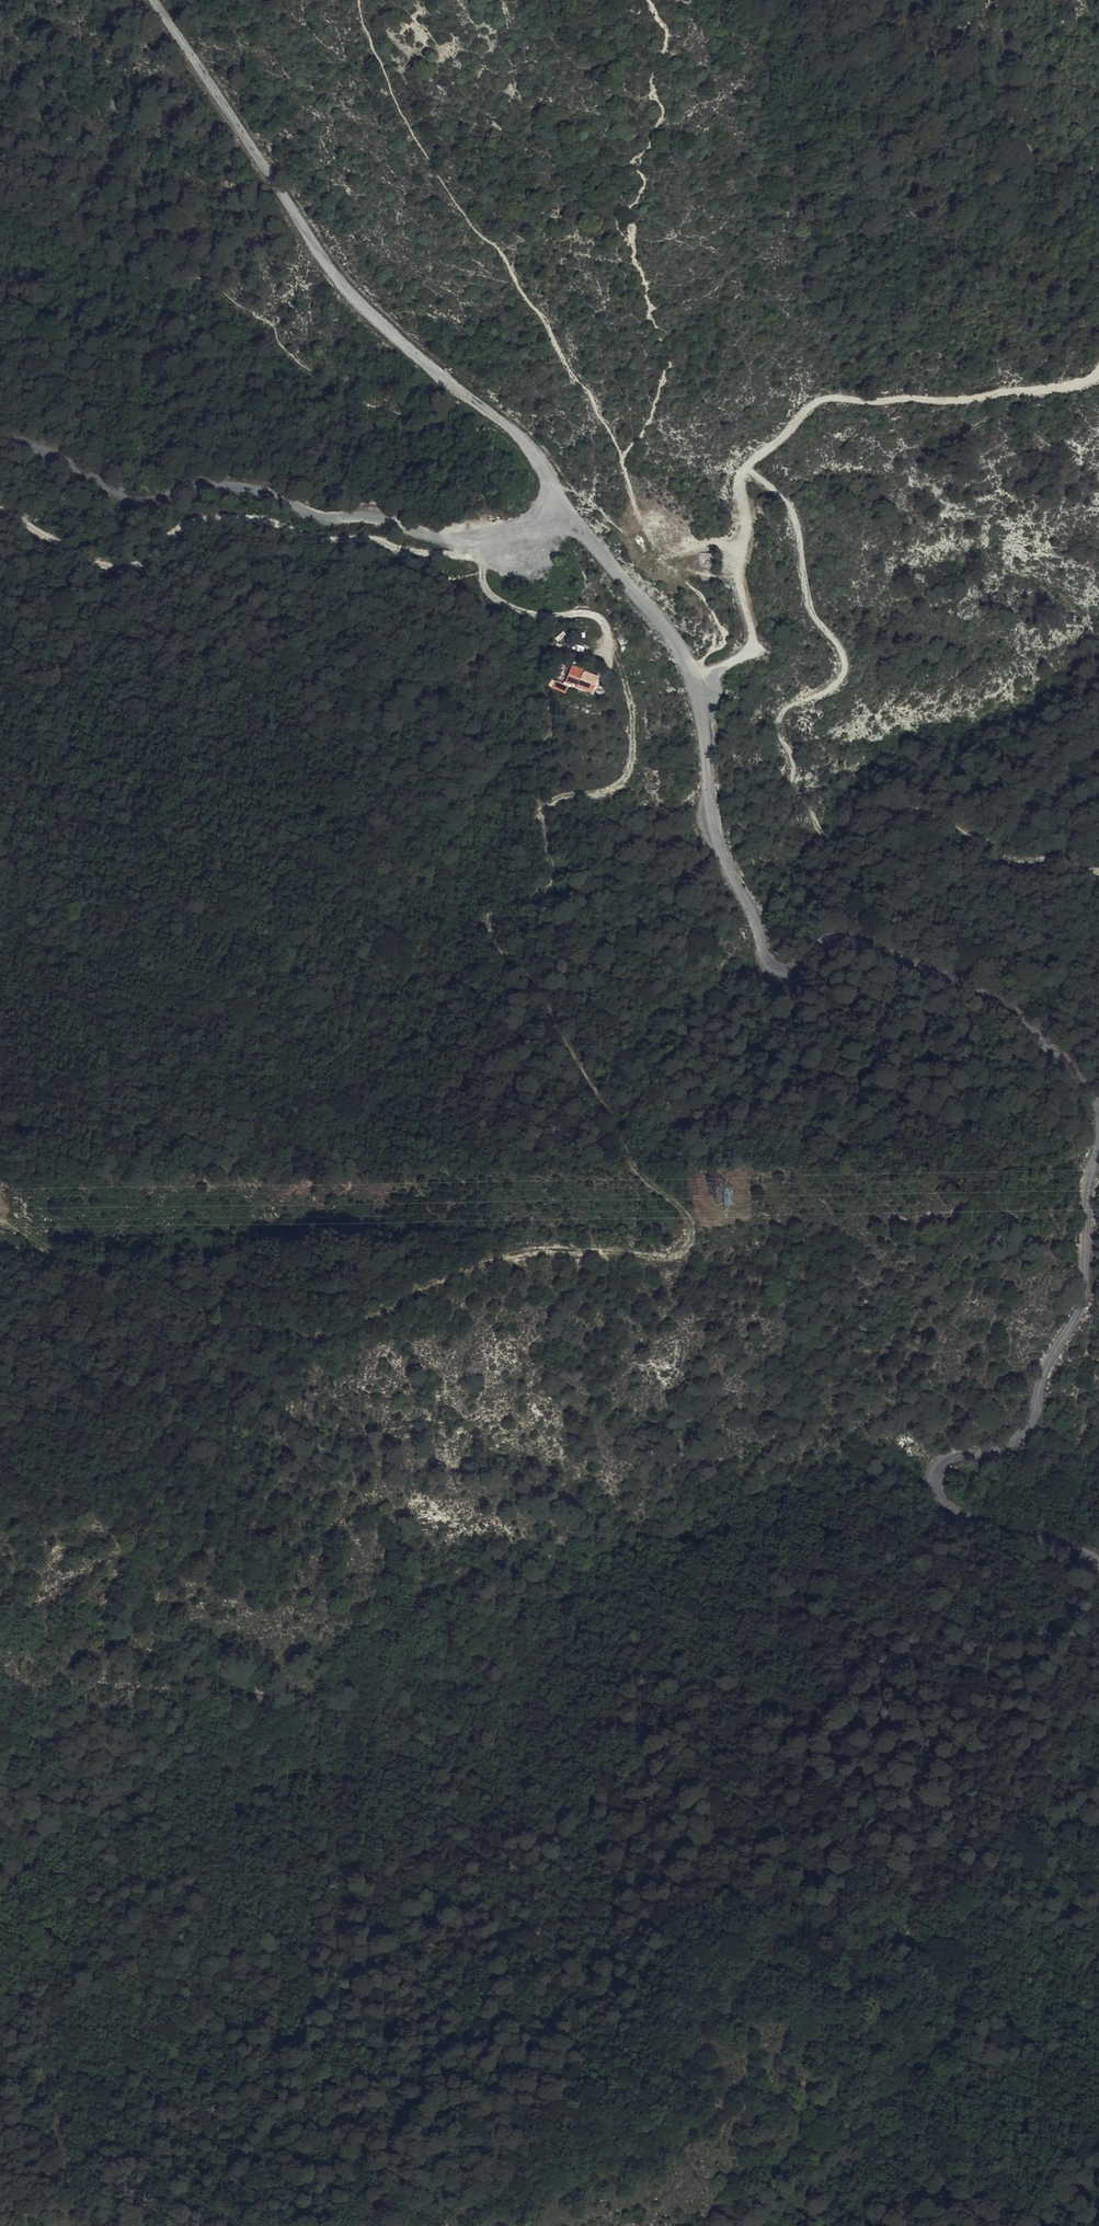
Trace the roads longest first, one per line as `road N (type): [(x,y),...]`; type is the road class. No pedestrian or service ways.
road 1 (unclassified): [(557,514),(586,536),(688,665),(705,722),(710,816),(772,970),(785,976),(825,948),(852,944),(910,958),(1005,1004),(1039,1031),(1098,1113)]
road 2 (track): [(1098,872),(1012,859),(922,809),(850,838),(821,833),(790,779),(792,758),(779,732),(790,706),(842,682),(845,664),(809,610),(793,514),(744,468)]
road 3 (unclassified): [(557,514),(538,458),(375,321),(335,276),(156,0)]
road 4 (unclassified): [(1098,1152),(1089,1182),(1084,1293),(1042,1368),(1032,1418),(1011,1438),(949,1451),(932,1464),(930,1484),(946,1509),(977,1528),(1098,1566)]
road 5 (unclassified): [(0,438),(140,500),(240,488),(325,518),(381,519),(483,544),(510,541),(557,514)]
road 6 (track): [(483,544),(480,555),(453,555),(374,540),(326,543),(271,523),(220,520),(186,529),(145,565),(121,570),(88,563),(0,515)]
road 7 (track): [(744,468),(815,403),(943,404),(1084,383),(1098,371)]
road 8 (track): [(480,555),(493,597),(544,617),(595,616),(606,630),(631,696),(632,763),(609,790)]
road 9 (track): [(744,468),(736,485),(739,576),(753,644),(747,657),(693,678)]

